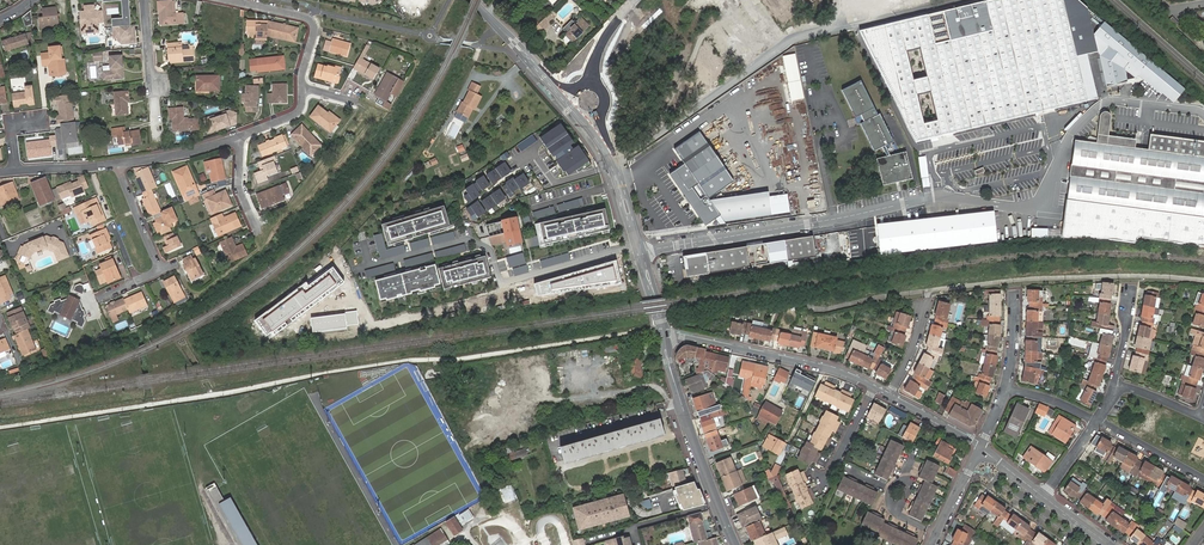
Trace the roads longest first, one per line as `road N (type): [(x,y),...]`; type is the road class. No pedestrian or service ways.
road 1 (unclassified): [(1203,114),(1111,101),(1096,107),(1063,145),(1032,202),(922,197),(643,251)]
road 2 (track): [(617,163),(794,39),(957,0)]
road 3 (residential): [(667,335),(874,385)]
road 4 (tertiary): [(735,544),(668,361)]
road 5 (residential): [(224,0),(313,24),(303,89)]
road 6 (residential): [(145,0),(158,149)]
road 7 (tertiary): [(643,251),(598,112)]
road 8 (track): [(731,14),(703,35),(658,119),(659,134)]
road 9 (tertiary): [(586,116),(634,245)]
road 10 (residential): [(241,138),(118,164)]
road 11 (tertiary): [(489,15),(553,92),(574,102)]
road 12 (residential): [(1203,481),(1097,420)]

